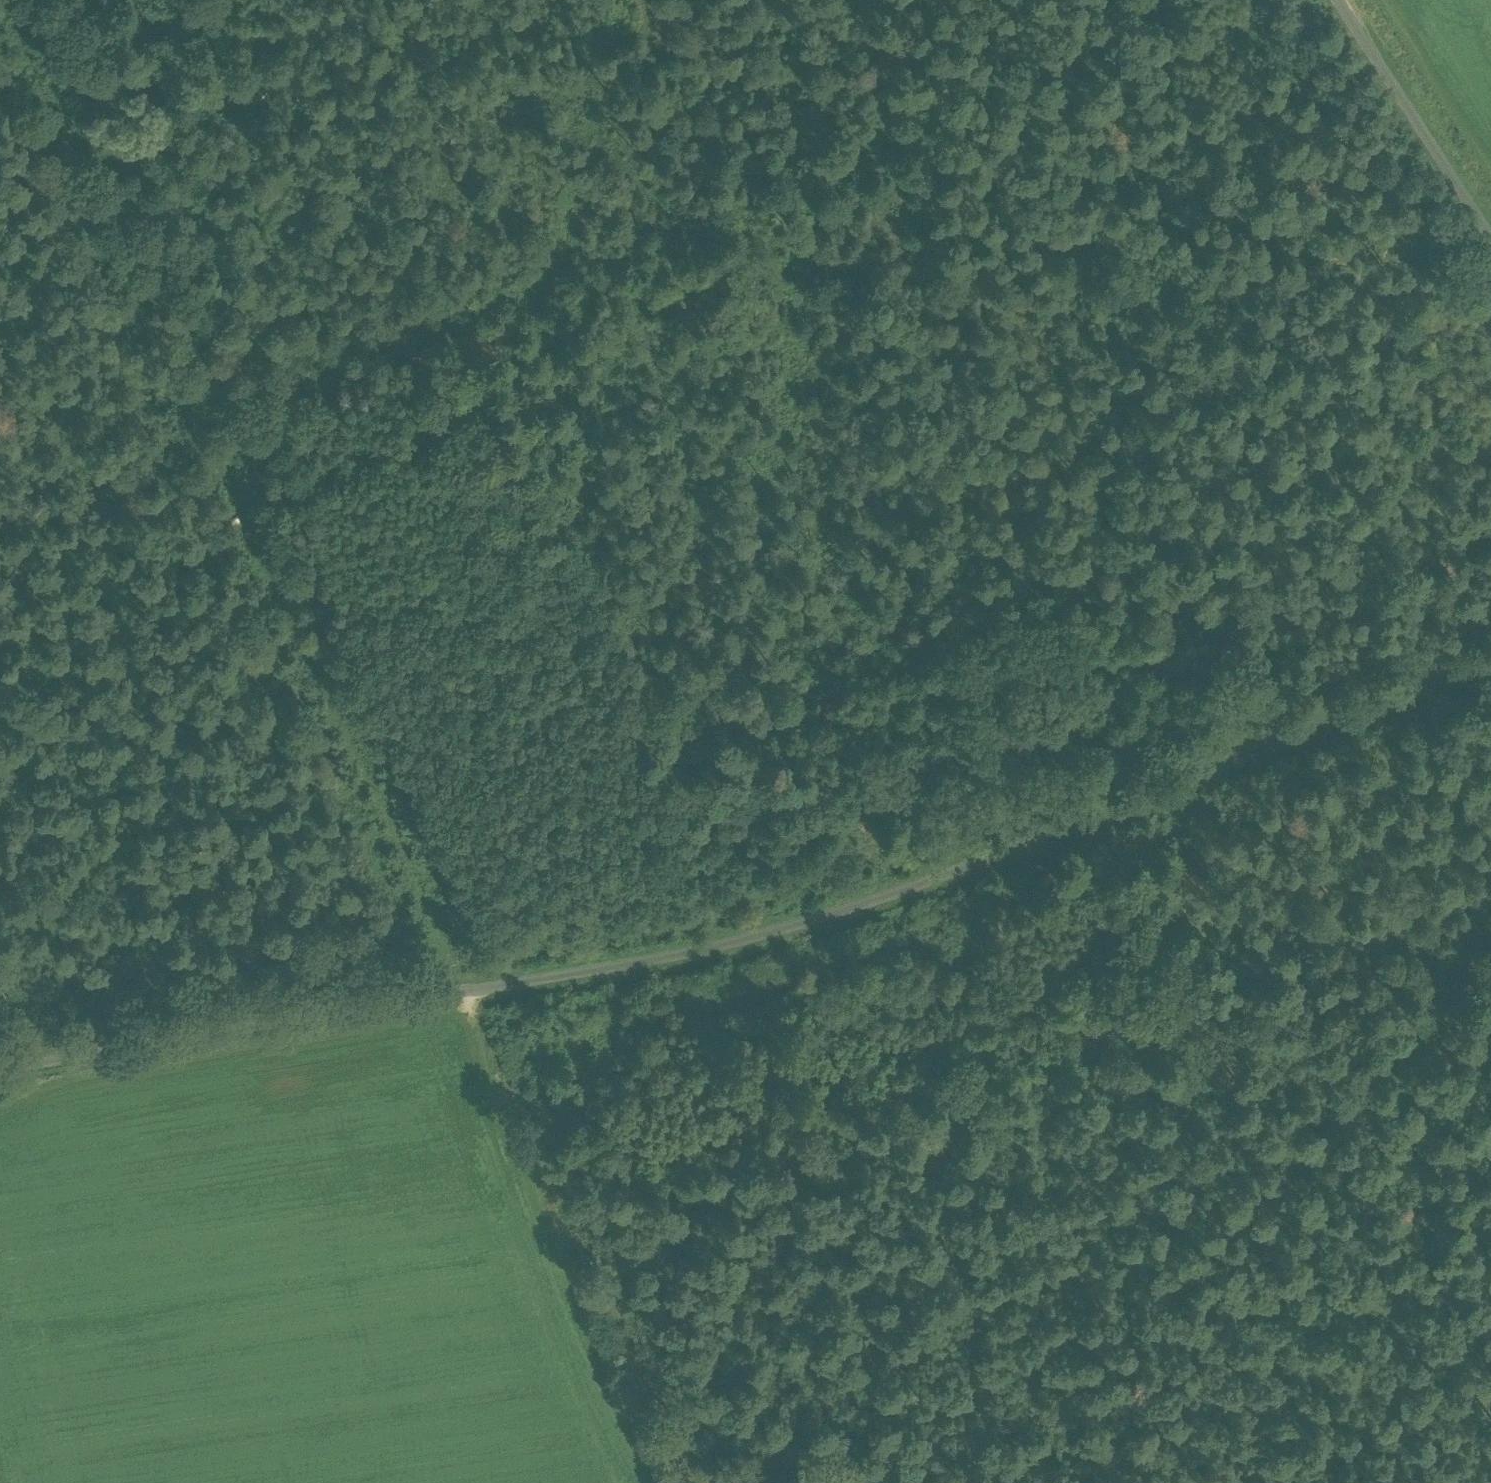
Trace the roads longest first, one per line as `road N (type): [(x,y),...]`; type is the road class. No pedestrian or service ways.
road 1 (unclassified): [(0,1067),(673,955),(937,875),(1490,652)]
road 2 (unclassified): [(1490,241),(1335,0)]

